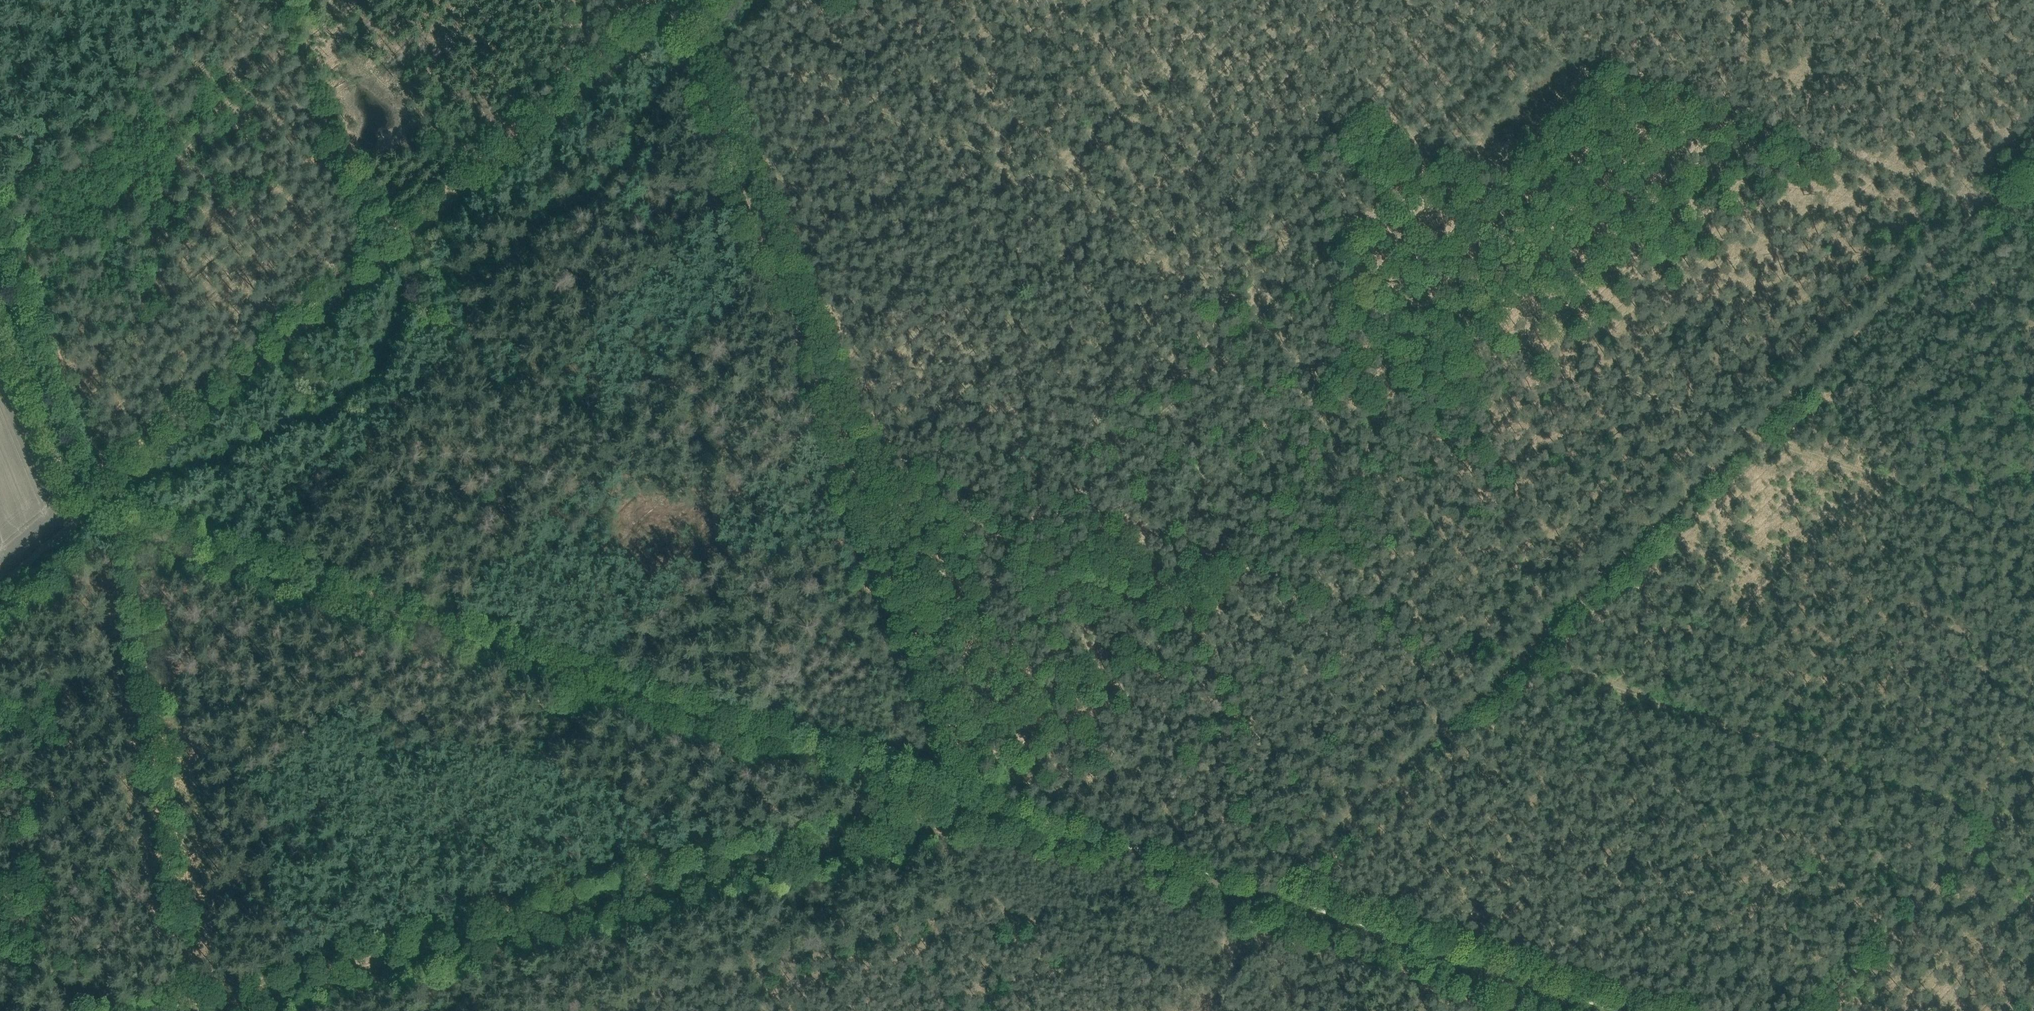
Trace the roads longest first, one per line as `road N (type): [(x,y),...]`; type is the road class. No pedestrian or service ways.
road 1 (track): [(109,528),(753,727),(1610,1010)]
road 2 (track): [(1736,735),(1475,636),(1054,515),(1189,271),(1702,479)]
road 3 (track): [(1219,1010),(1268,895),(2033,161)]
road 4 (track): [(678,18),(986,803)]
road 5 (track): [(986,803),(186,1008)]
road 6 (track): [(83,514),(700,0)]
road 7 (track): [(2033,219),(1414,0)]
road 8 (track): [(186,1008),(109,528)]
road 9 (track): [(1811,1010),(2033,780)]
road 10 (track): [(377,268),(272,0)]
road 11 (track): [(0,308),(83,514)]

